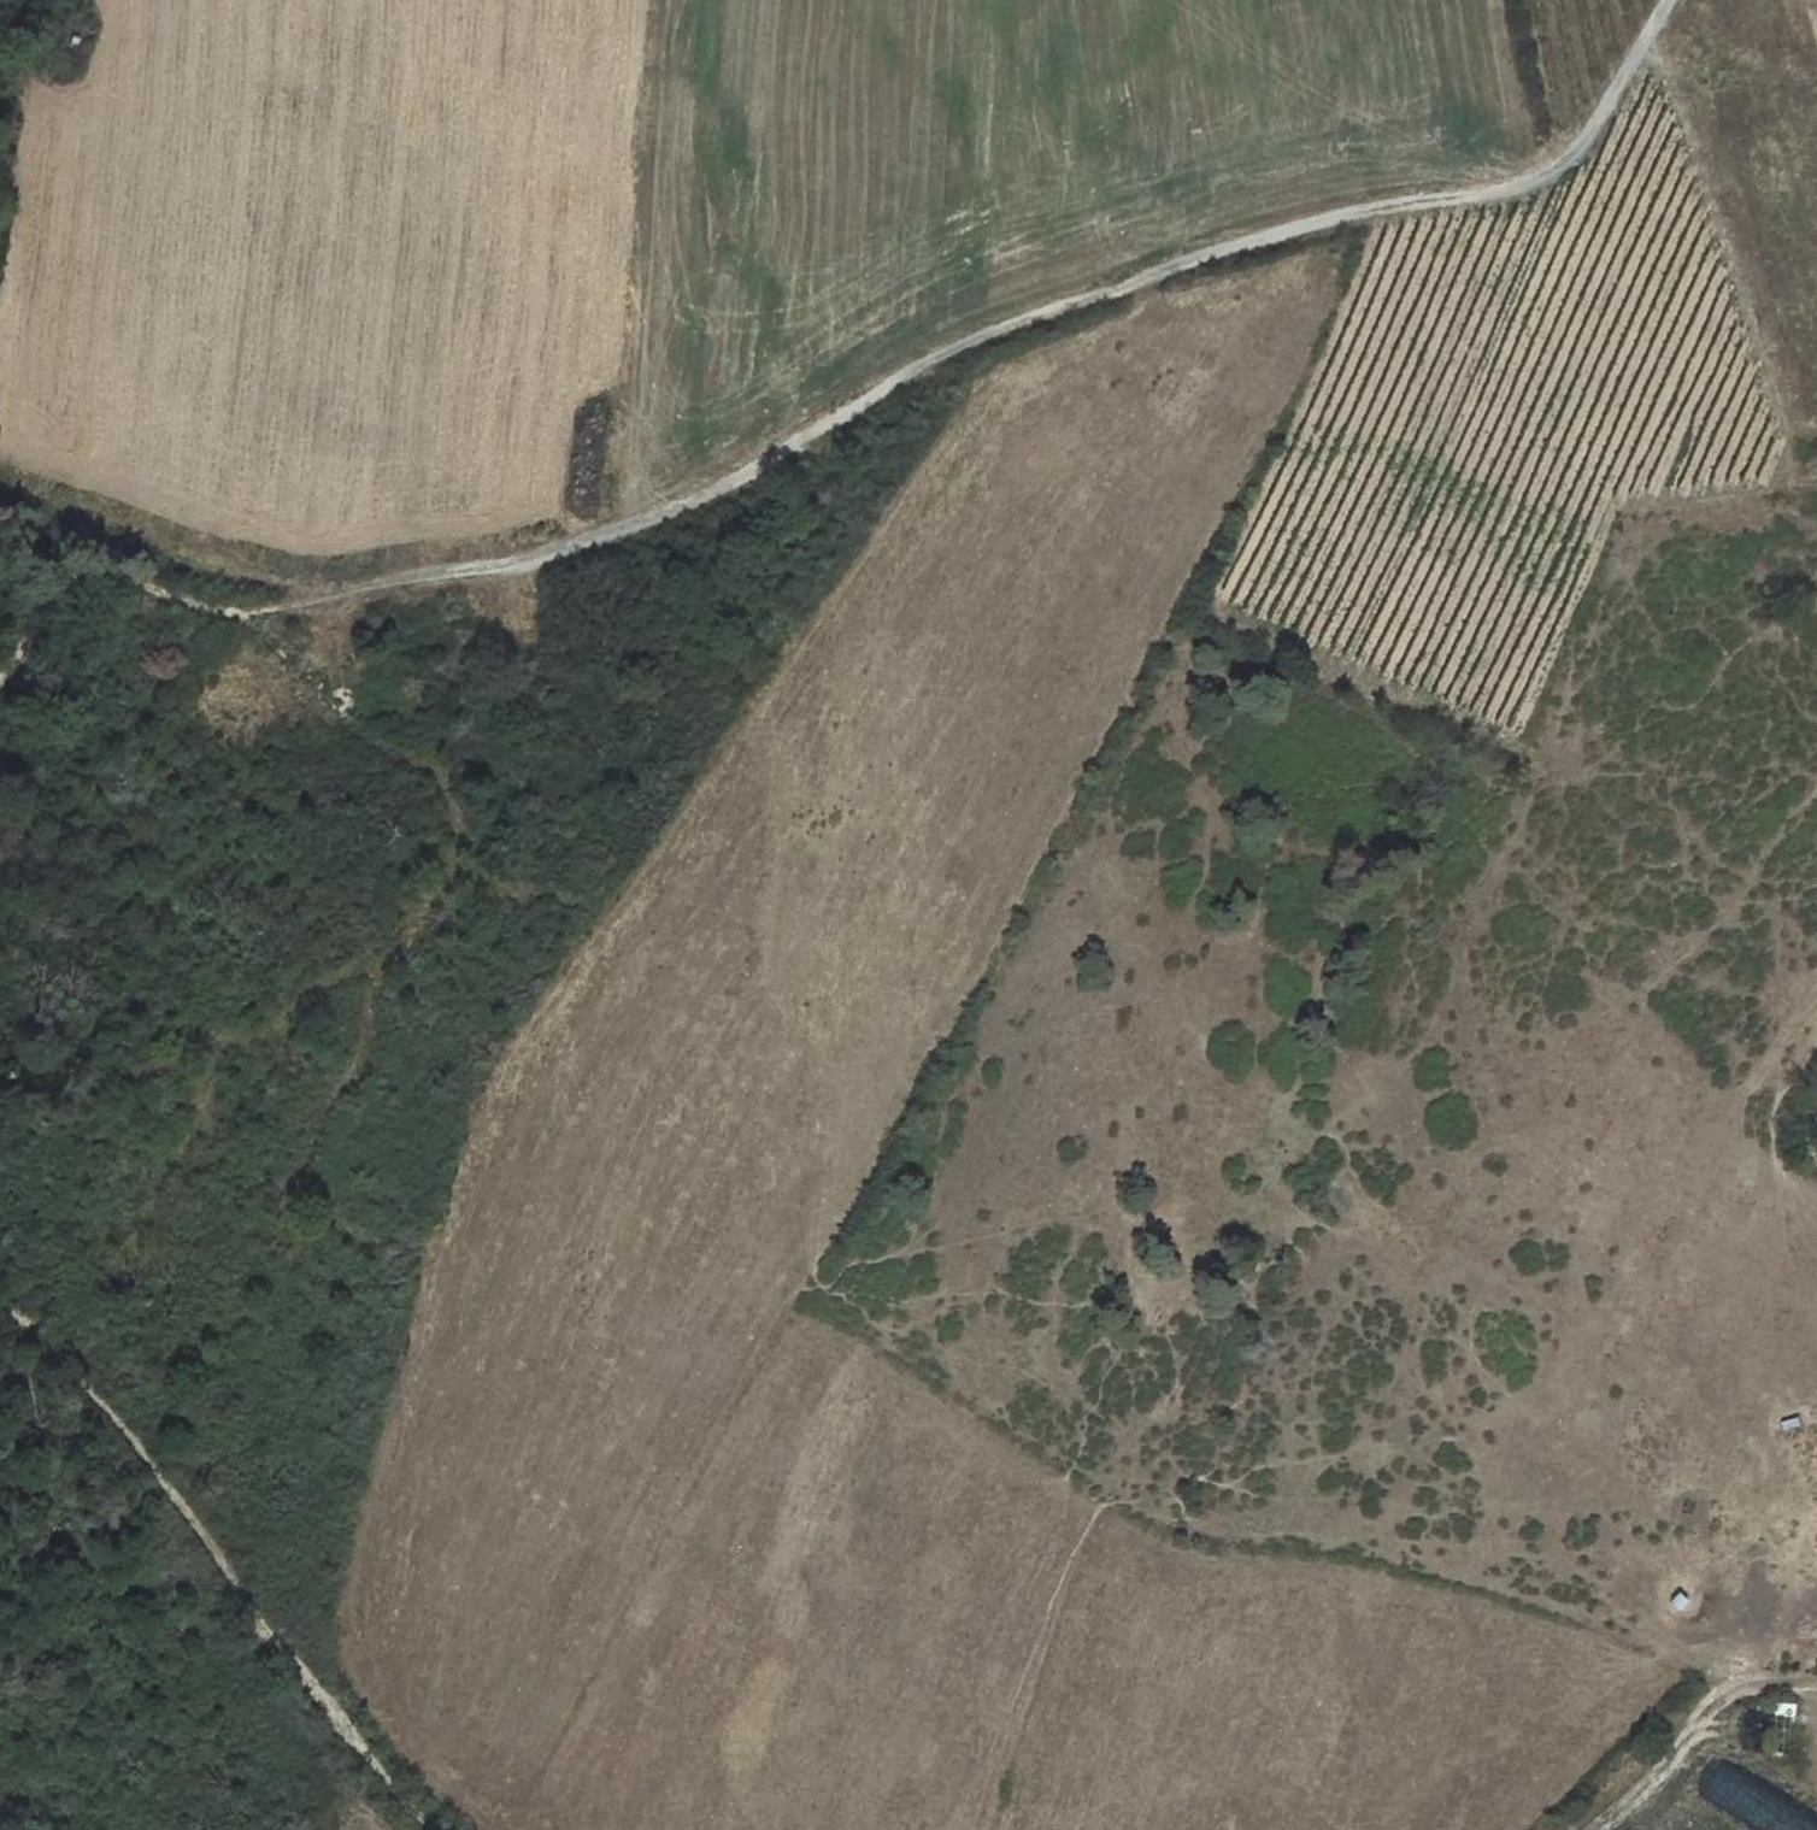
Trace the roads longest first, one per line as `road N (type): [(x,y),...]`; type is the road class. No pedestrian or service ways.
road 1 (track): [(673,514),(950,358),(1281,231),(1527,190),(1578,142),(1664,0)]
road 2 (track): [(1590,1829),(1718,1692),(1816,1684)]

